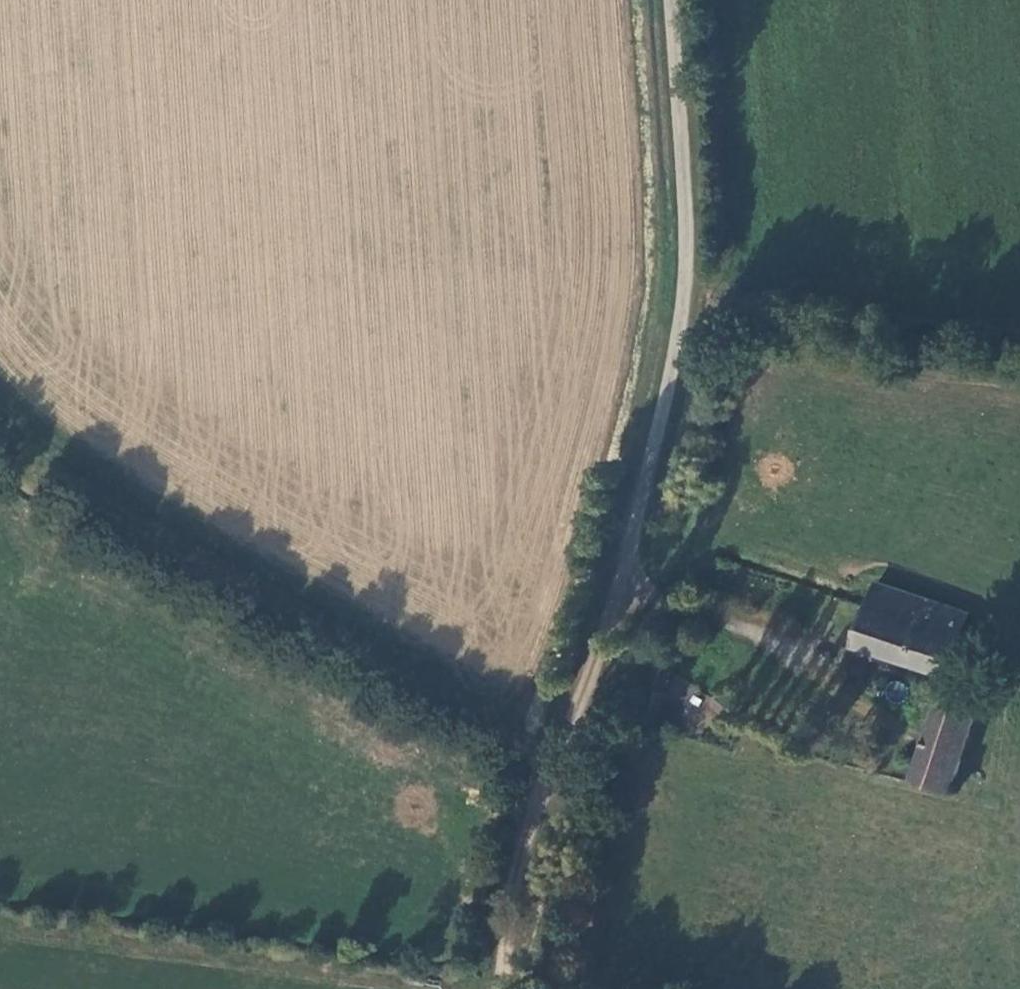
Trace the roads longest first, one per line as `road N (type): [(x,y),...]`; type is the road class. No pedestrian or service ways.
road 1 (unclassified): [(671,0),(688,276),(673,365),(616,587)]
road 2 (track): [(616,587),(514,890),(498,988)]

